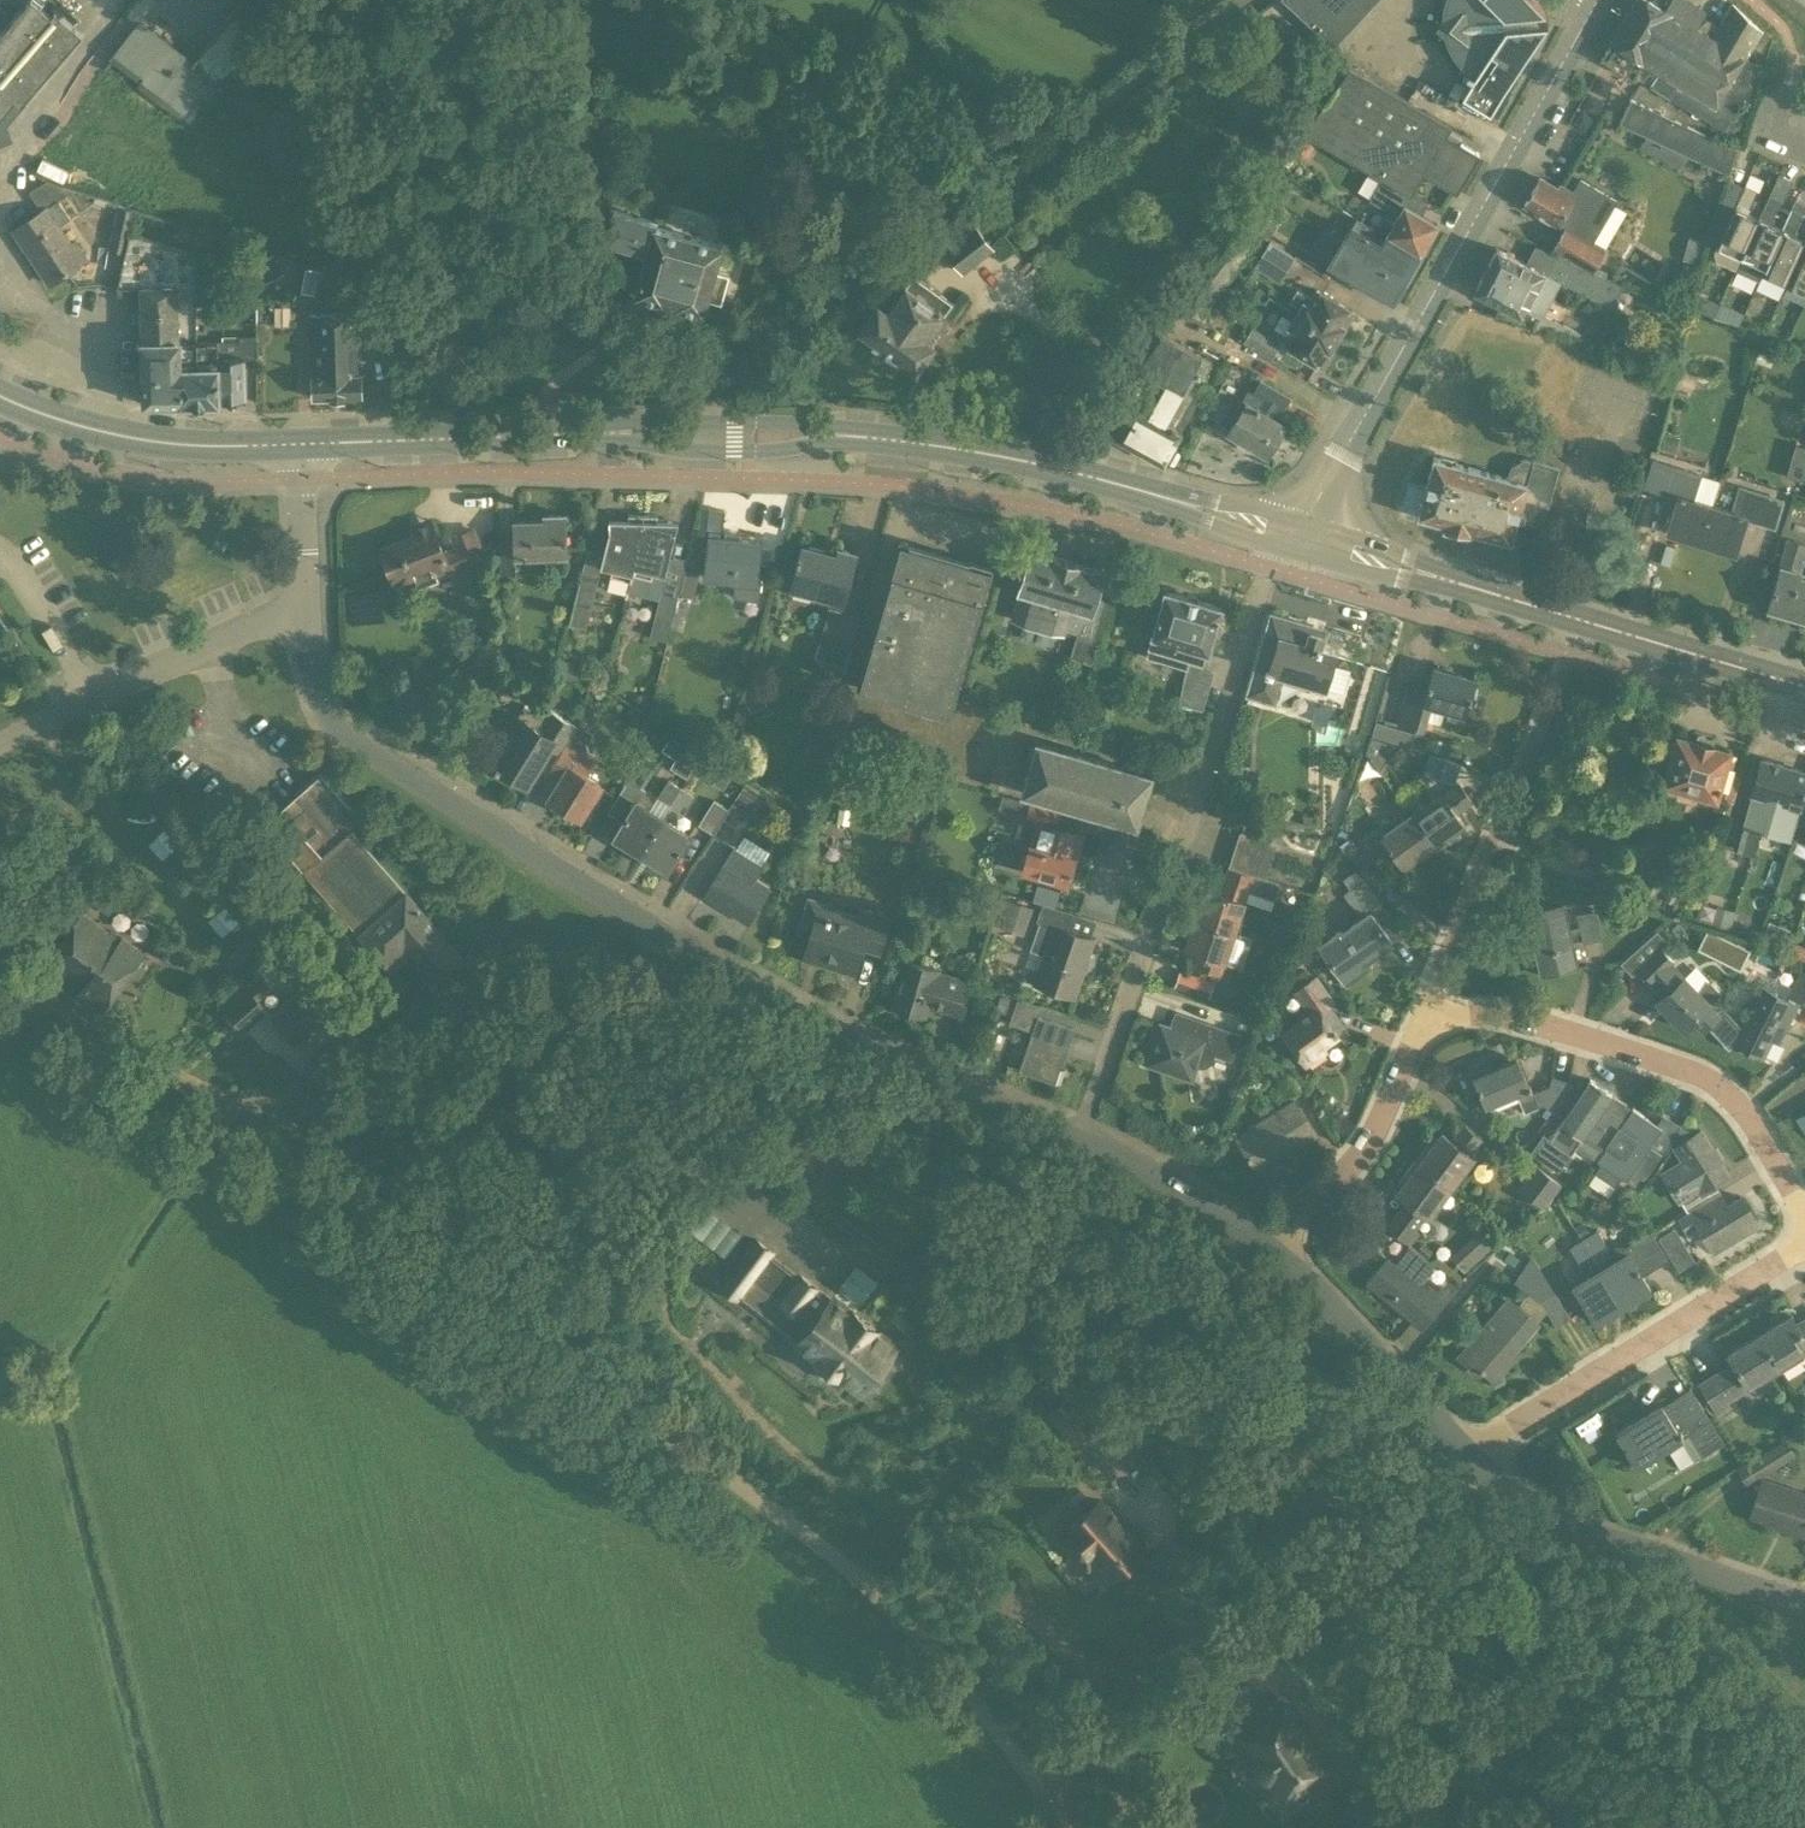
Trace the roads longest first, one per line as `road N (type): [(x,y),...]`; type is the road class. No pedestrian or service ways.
road 1 (residential): [(1067,1827),(953,1674),(867,1586),(420,1264),(237,1120),(75,1019),(0,955)]
road 2 (secondary): [(1294,539),(1087,477),(867,438),(632,433),(303,444)]
road 3 (residential): [(1076,1137),(871,1054),(345,736),(321,705),(308,599)]
road 4 (residential): [(1294,539),(1272,571),(1076,1137)]
road 5 (secondary): [(1294,539),(1596,0)]
road 6 (residential): [(1430,1023),(1466,1012),(1505,1013),(1706,1075),(1753,1121),(1804,1217)]
road 7 (residential): [(1579,622),(1438,976),(1430,1023)]
road 8 (residential): [(1466,1452),(1804,1248)]
road 9 (residential): [(1804,1605),(1550,1516),(1466,1452)]
road 10 (secondary): [(303,444),(142,439),(0,397)]
road 11 (secondary): [(1579,622),(1294,539)]
road 12 (residential): [(1466,1452),(1269,1248)]
road 13 (residential): [(1269,1248),(1360,1154),(1411,1045),(1430,1023)]
road 14 (residential): [(88,699),(308,599)]
road 15 (secondary): [(1804,688),(1579,622)]
road 16 (residential): [(1269,1248),(1176,1187),(1076,1137)]
road 17 (residential): [(0,553),(88,699)]
road 18 (residential): [(308,599),(303,444)]

